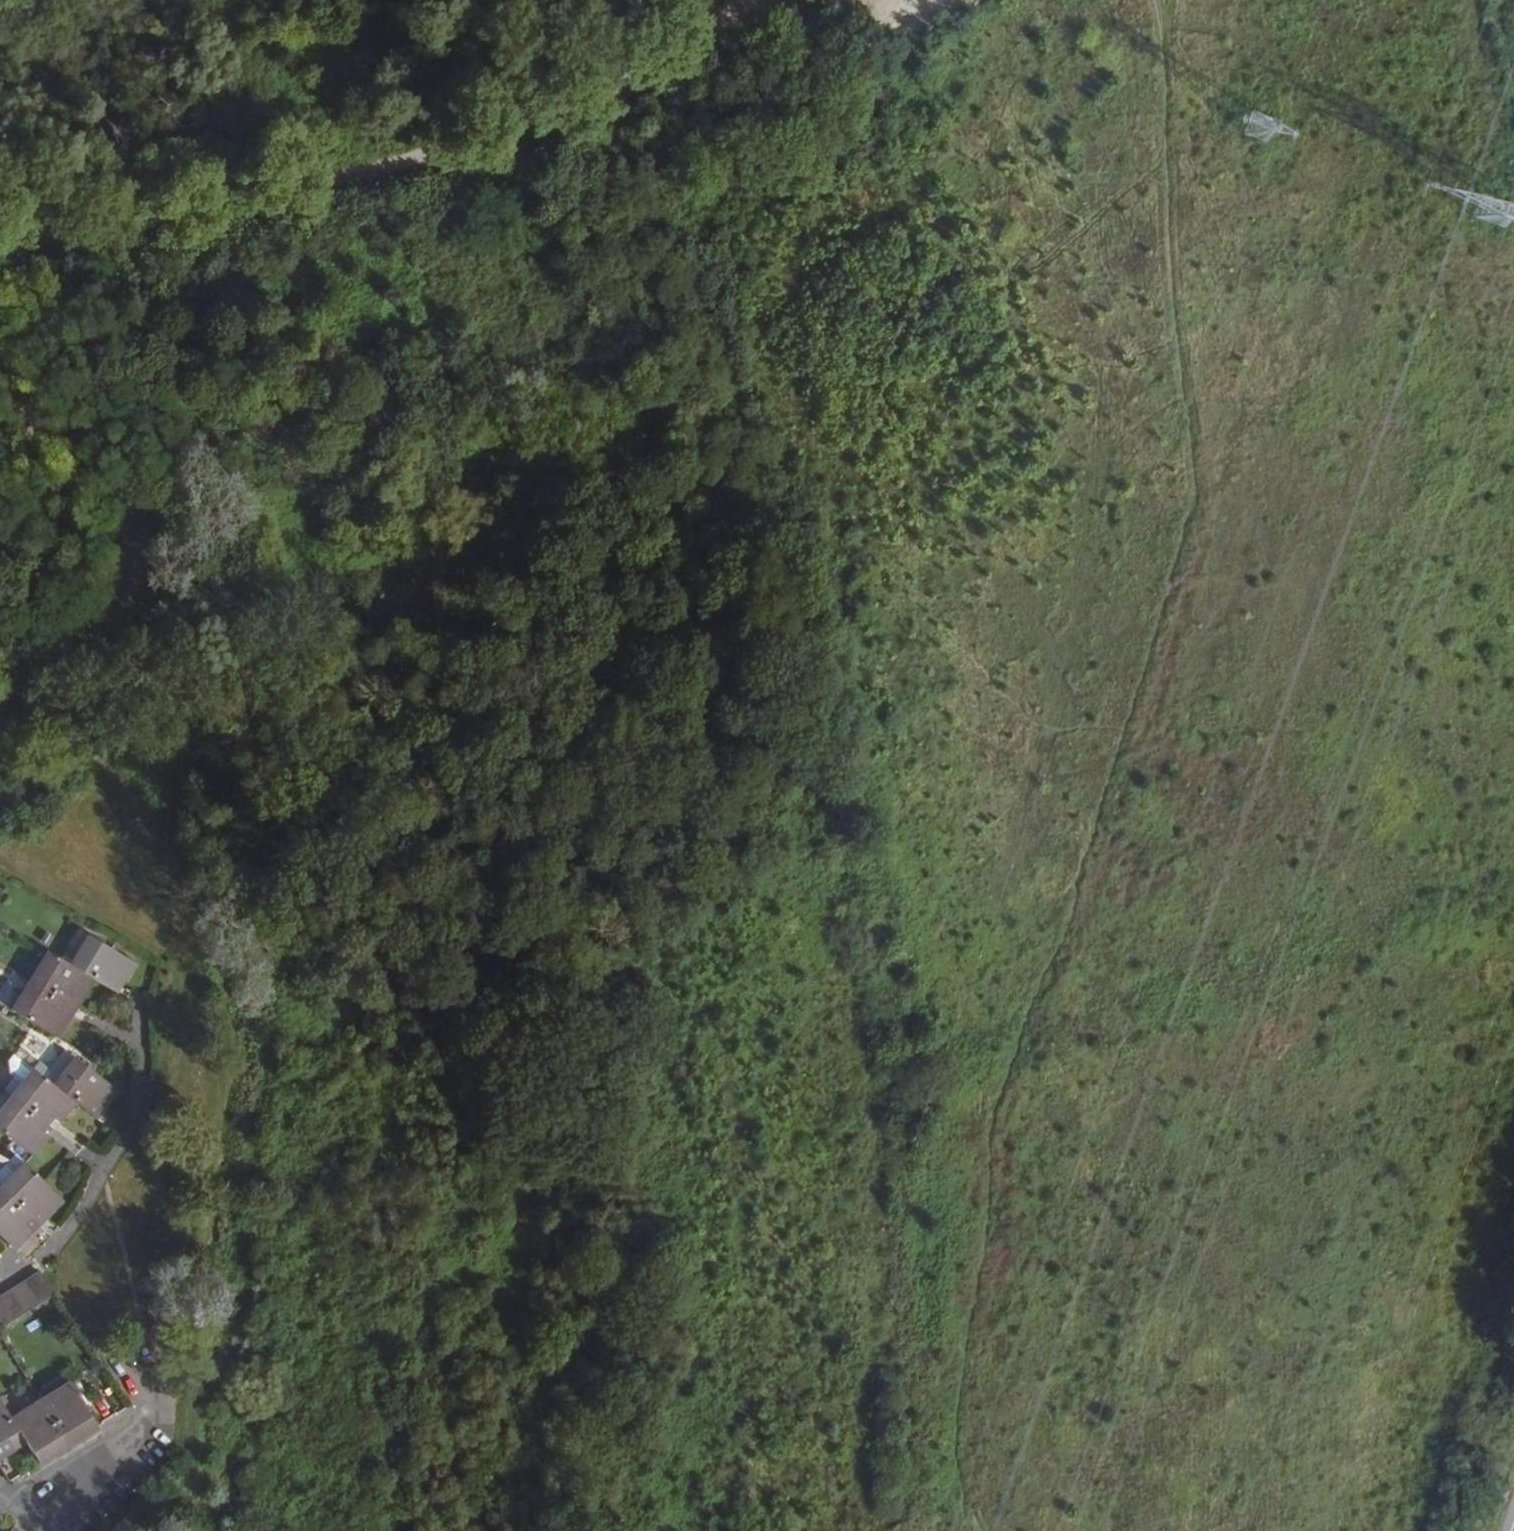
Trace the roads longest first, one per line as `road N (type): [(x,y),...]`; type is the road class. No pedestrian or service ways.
road 1 (track): [(770,0),(557,119),(425,168),(288,202),(0,241)]
road 2 (unclassified): [(0,701),(32,666),(108,613),(124,593),(135,544),(114,495),(0,393)]
road 3 (residential): [(0,1494),(21,1500),(56,1495),(145,1431),(150,1378)]

